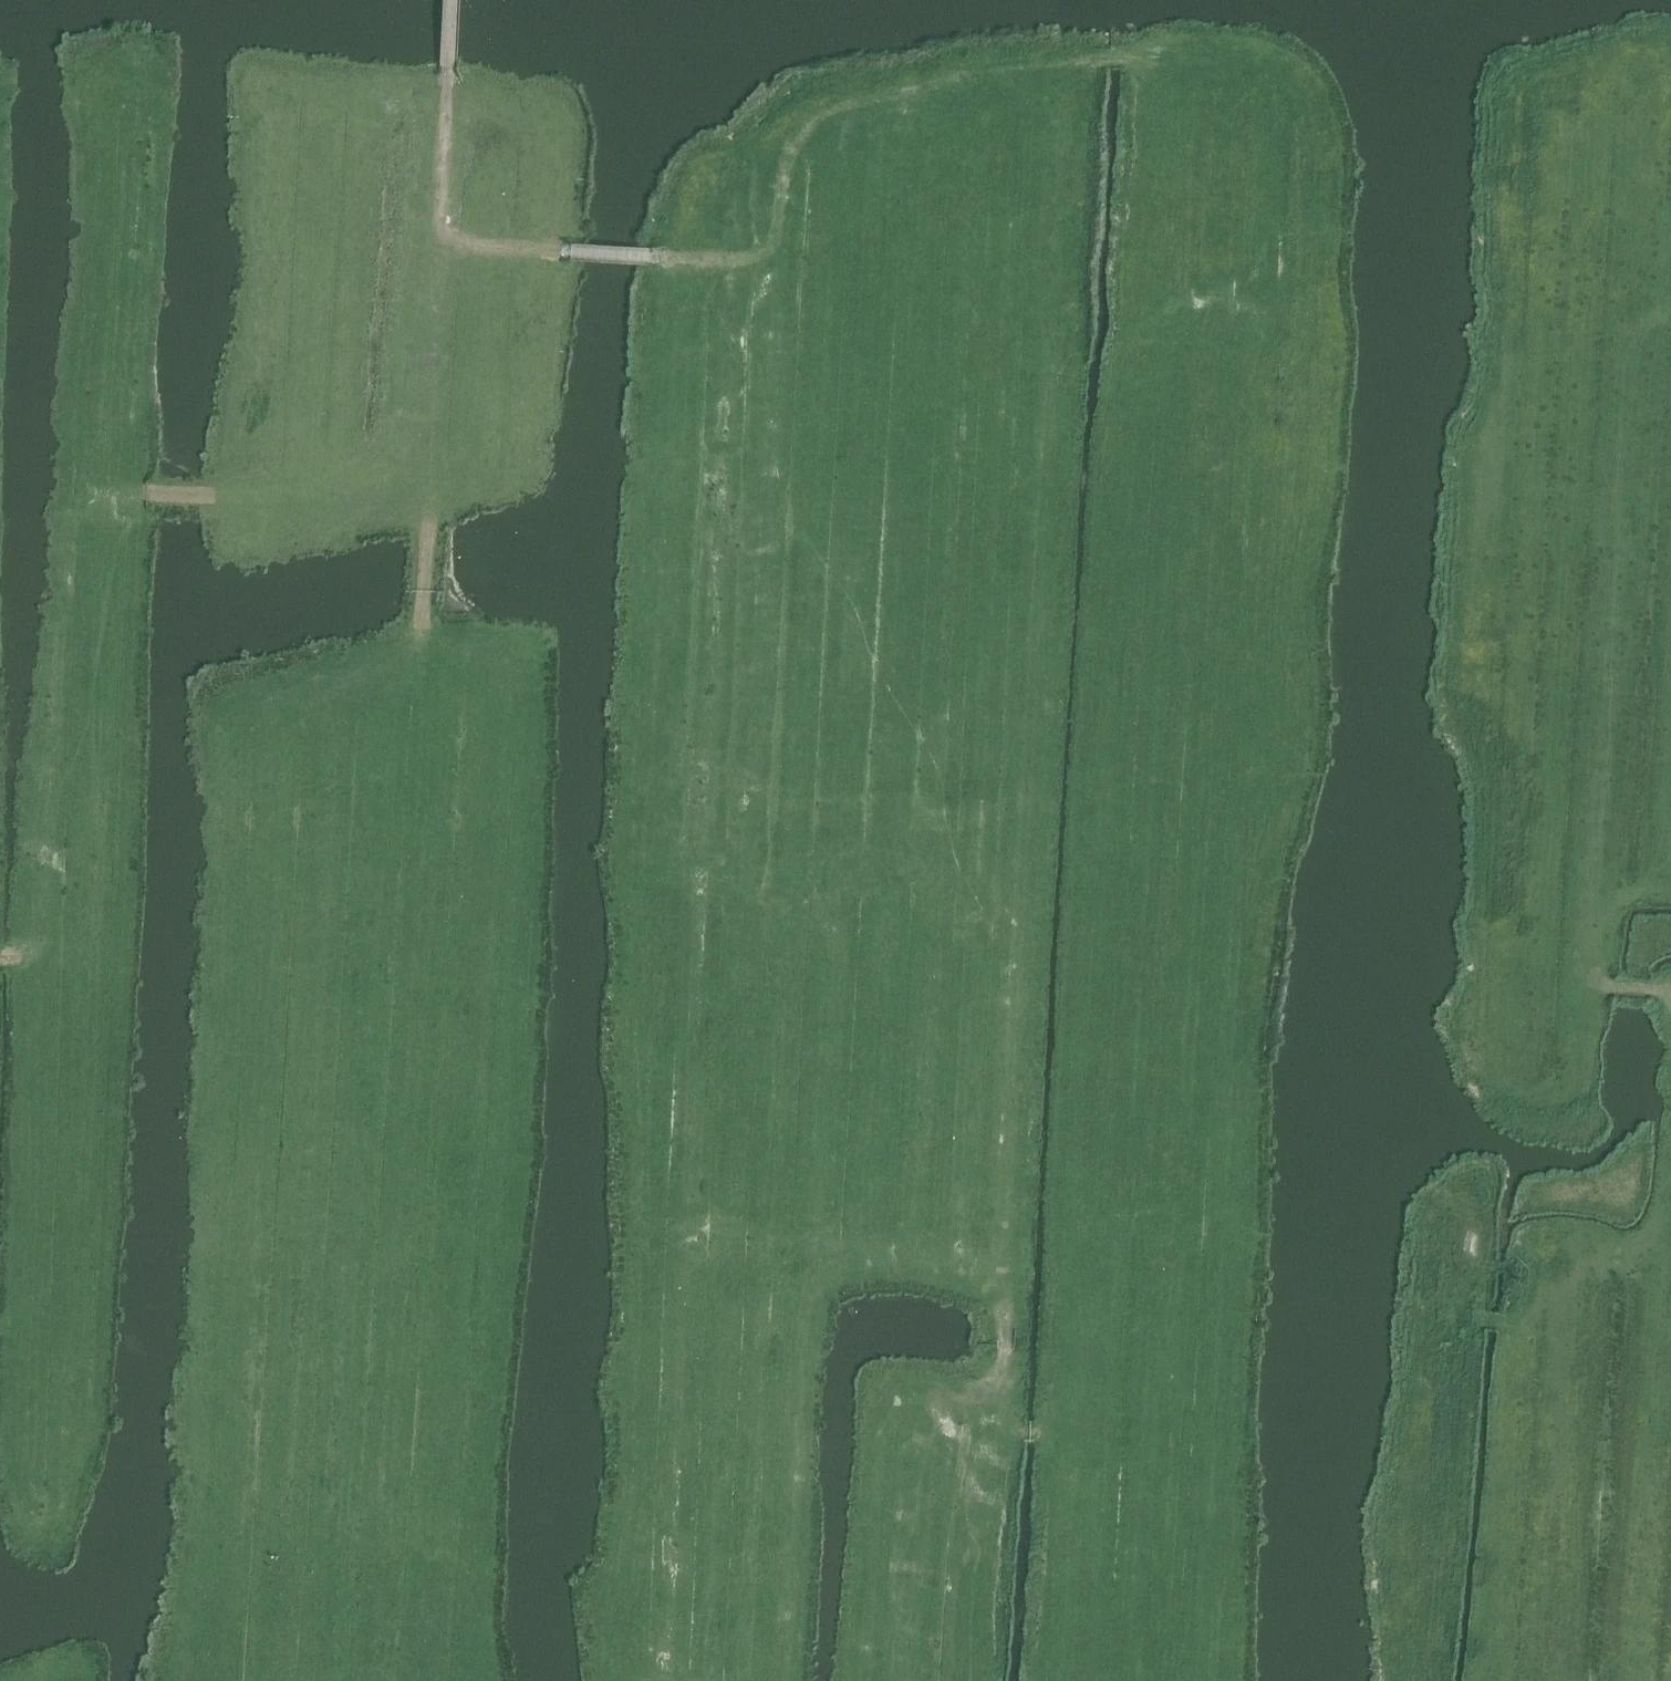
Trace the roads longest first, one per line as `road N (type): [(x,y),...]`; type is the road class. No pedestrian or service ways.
road 1 (track): [(452,0),(447,224),(467,247),(707,258)]

